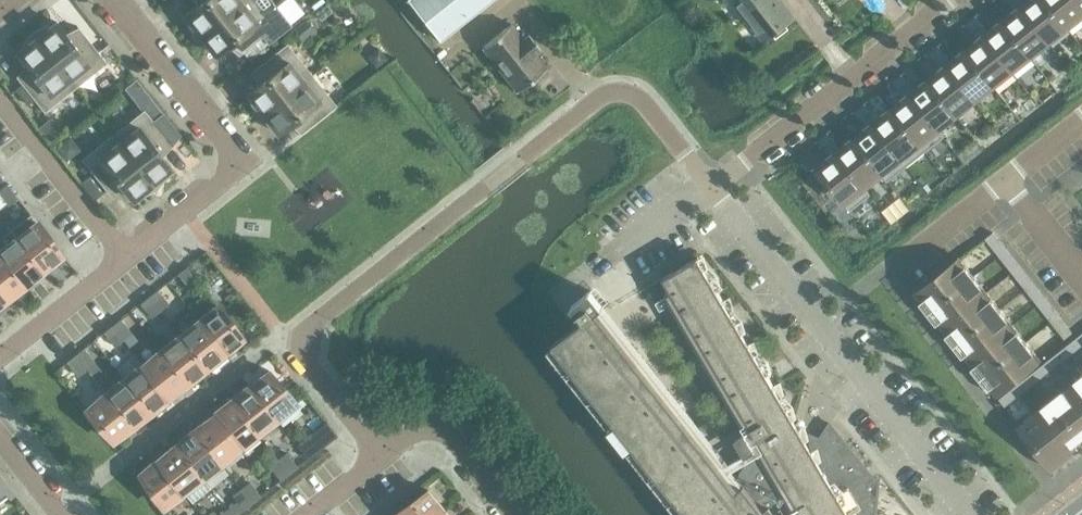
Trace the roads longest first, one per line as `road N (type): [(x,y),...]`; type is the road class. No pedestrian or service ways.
road 1 (residential): [(382,457),(312,368),(306,344),(319,320),(602,99),(627,97)]
road 2 (residential): [(714,185),(975,514)]
road 3 (residential): [(126,260),(245,167),(111,0)]
road 4 (residential): [(714,185),(951,0)]
road 5 (residential): [(1081,122),(904,262)]
road 6 (residential): [(0,98),(126,260)]
road 7 (residential): [(563,295),(714,185)]
road 8 (residential): [(0,359),(126,260)]
road 9 (residential): [(514,514),(452,437),(434,428),(415,432)]
road 10 (residential): [(627,97),(646,105),(714,185)]

